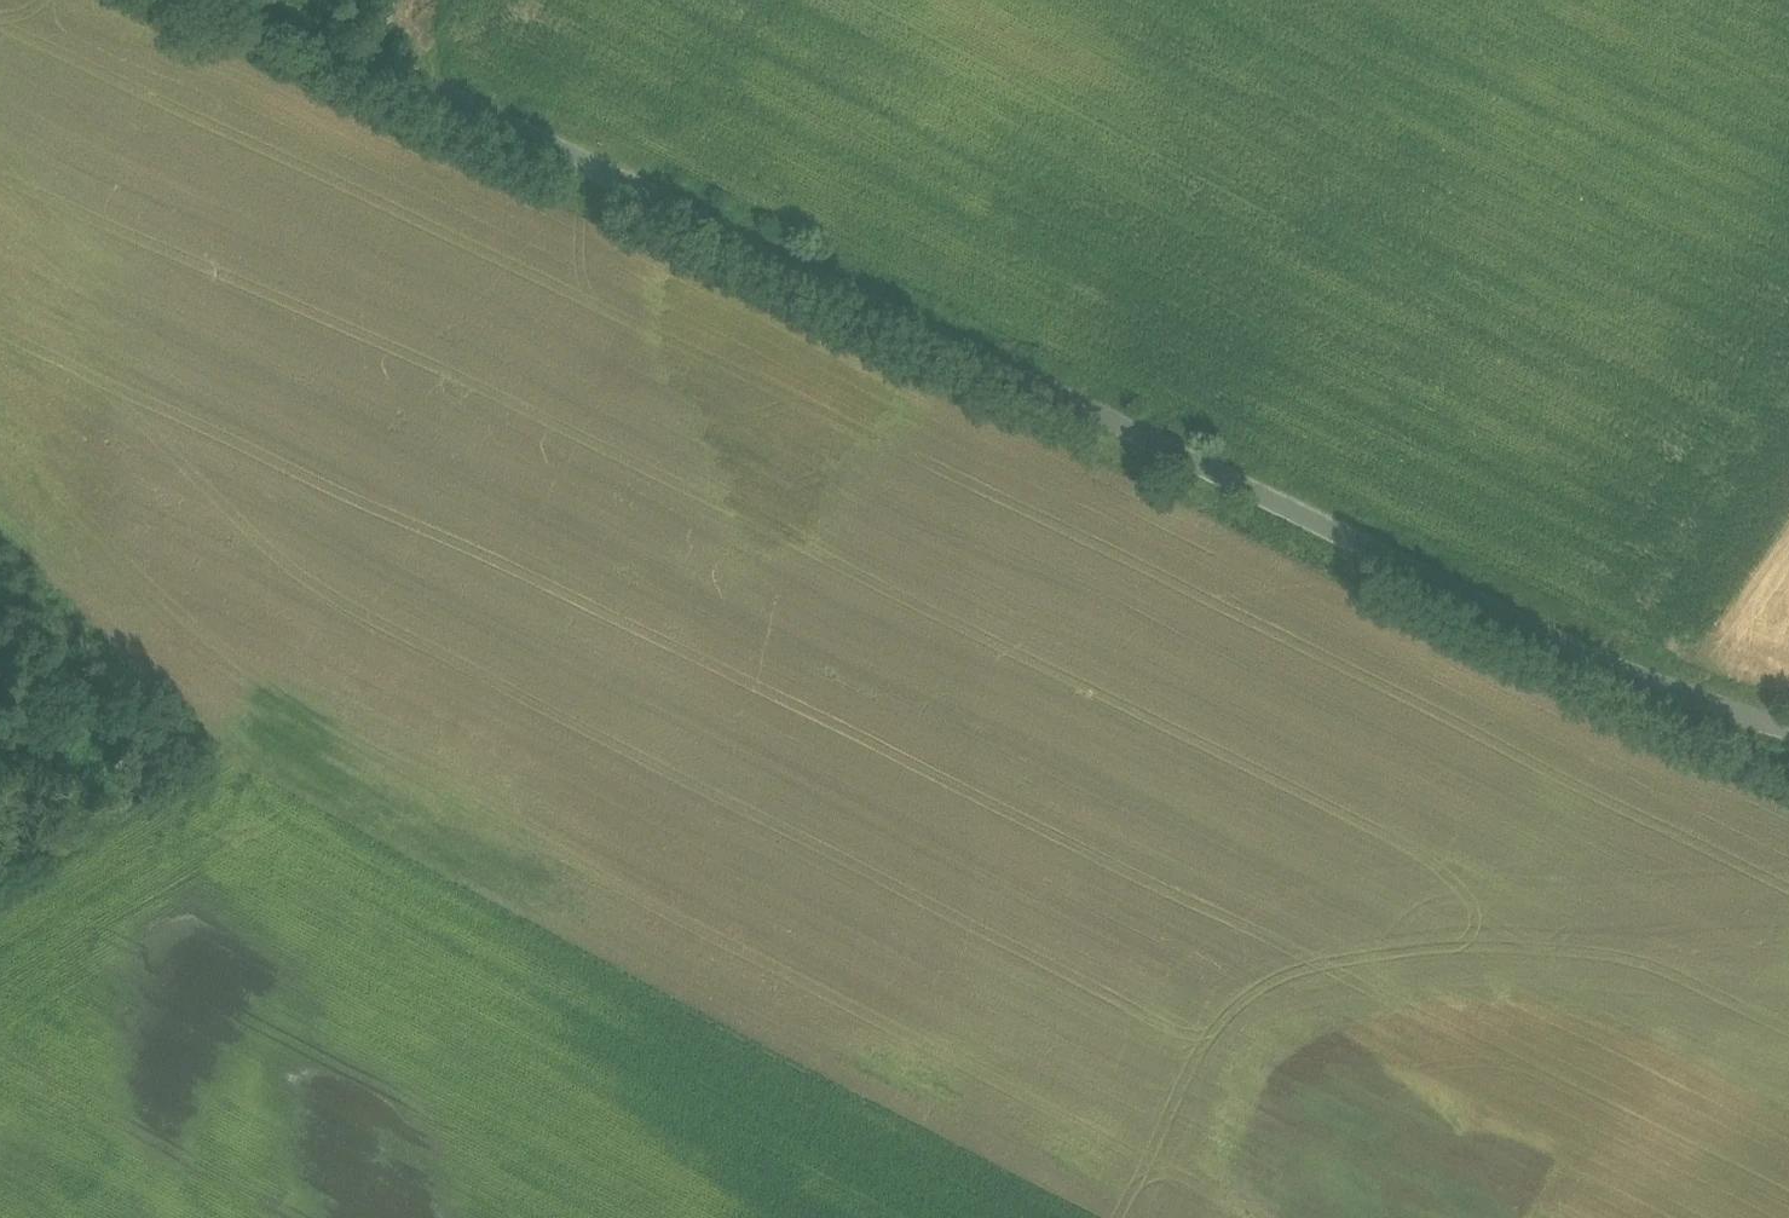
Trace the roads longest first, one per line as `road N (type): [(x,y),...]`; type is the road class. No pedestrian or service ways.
road 1 (unclassified): [(1788,728),(1707,705),(453,139),(270,0)]

